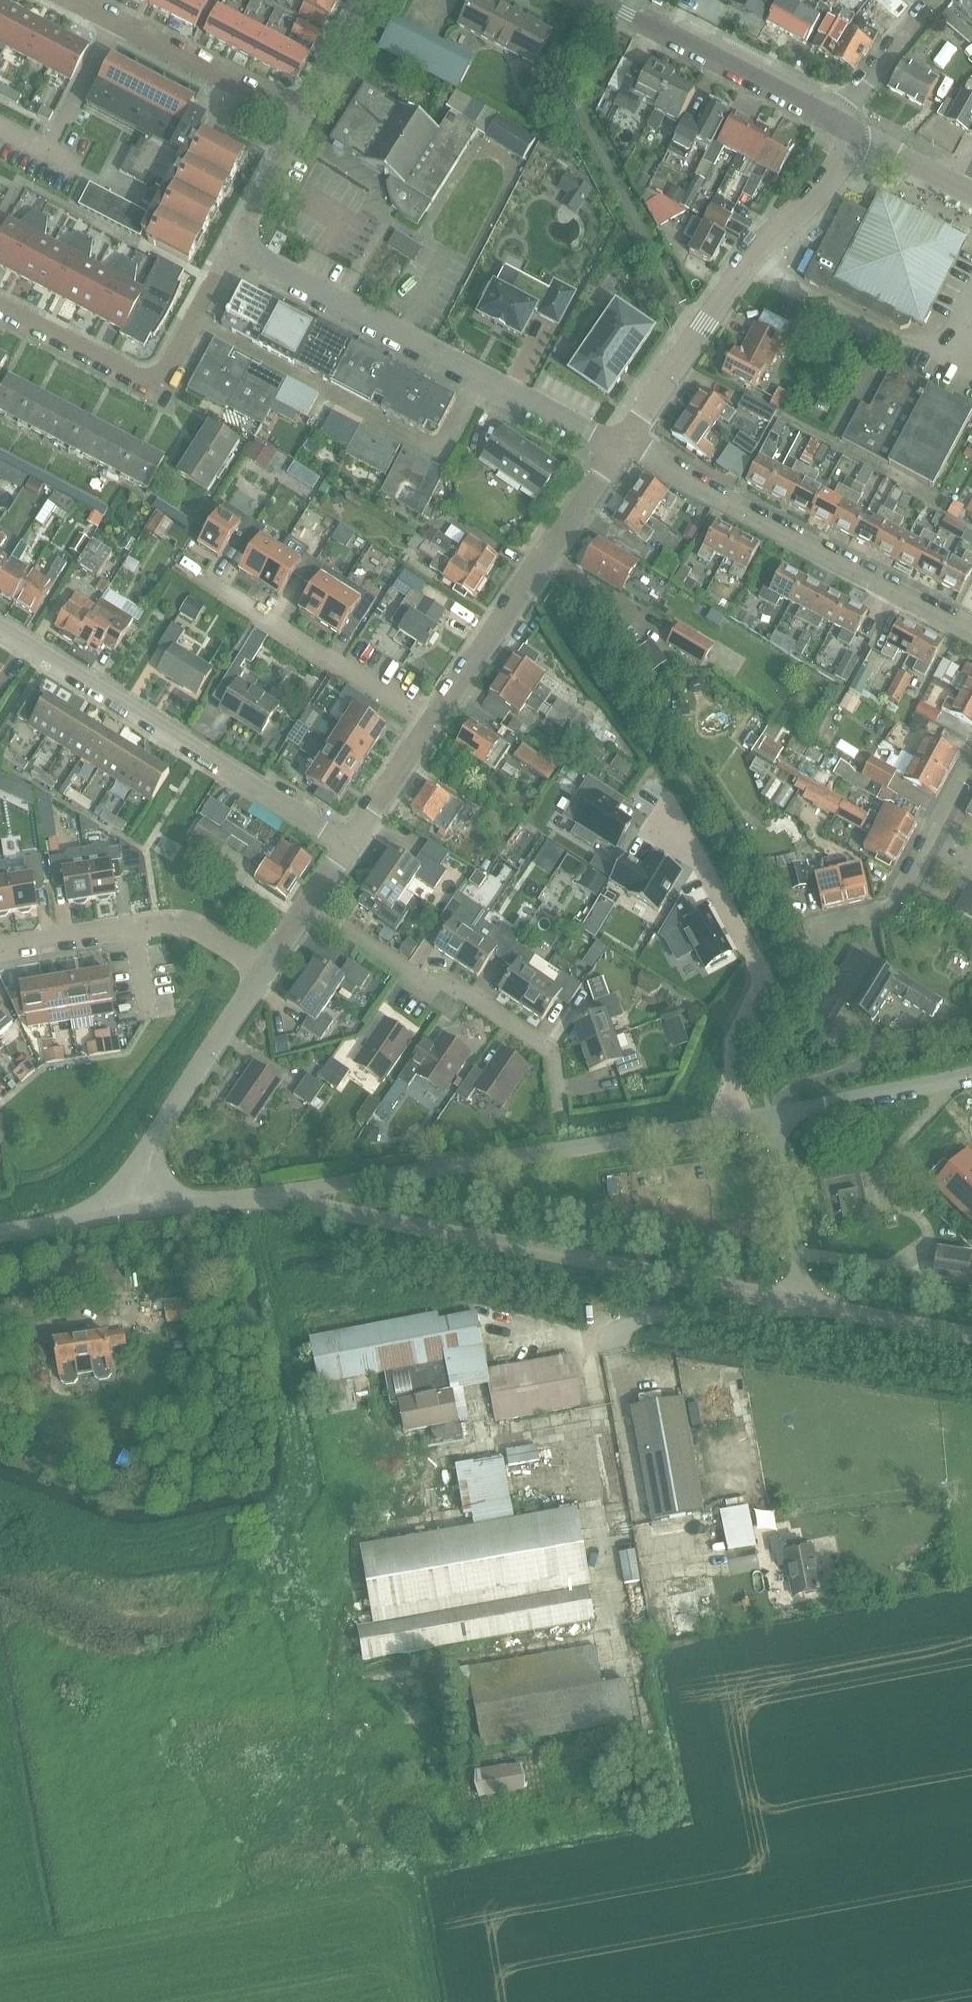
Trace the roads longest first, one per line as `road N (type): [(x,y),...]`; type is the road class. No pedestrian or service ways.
road 1 (unclassified): [(806,1304),(273,1193)]
road 2 (residential): [(273,1193),(736,1118)]
road 3 (residential): [(620,443),(234,247)]
road 4 (residential): [(350,842),(0,626)]
road 5 (residential): [(971,631),(620,443)]
road 6 (tertiary): [(620,443),(746,261),(825,186),(850,136)]
road 7 (residential): [(558,1108),(549,1046),(469,993),(400,967),(307,905)]
road 8 (residential): [(669,810),(759,968),(759,993),(733,1056),(736,1118)]
road 9 (tertiary): [(432,721),(620,443)]
road 10 (residential): [(187,568),(432,721)]
road 11 (residential): [(266,966),(175,922),(0,948)]
road 12 (tertiary): [(141,1206),(158,1138),(266,966)]
road 13 (tertiary): [(830,115),(604,0)]
road 14 (residential): [(831,926),(890,908),(971,756)]
road 15 (residential): [(304,119),(114,21)]
road 16 (residential): [(768,1113),(971,1074)]
road 17 (unclassified): [(806,1304),(768,1113)]
road 18 (residential): [(158,387),(0,305)]
road 19 (unclassified): [(806,1304),(971,1333)]
road 20 (residential): [(158,387),(234,247)]
road 21 (residential): [(939,0),(830,115)]
road 22 (residential): [(114,21),(43,158)]
road 23 (tertiary): [(350,842),(432,721)]
road 24 (residential): [(234,247),(304,119)]
road 25 (tertiary): [(0,1229),(141,1206)]
road 26 (residential): [(304,119),(368,0)]
road 27 (residential): [(971,191),(850,136)]
road 28 (unclassified): [(141,1206),(273,1193)]

